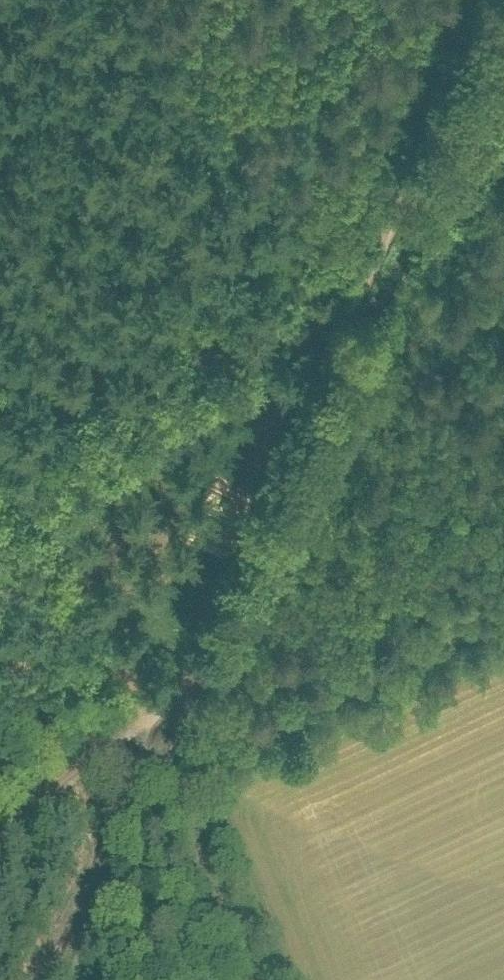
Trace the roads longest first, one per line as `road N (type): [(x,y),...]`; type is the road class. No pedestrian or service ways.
road 1 (track): [(152,718),(179,692),(492,0)]
road 2 (track): [(330,361),(271,373),(200,414),(145,458),(89,578)]
road 3 (track): [(0,466),(62,525),(152,718)]
road 4 (track): [(246,979),(164,773)]
road 5 (track): [(0,835),(152,718)]

